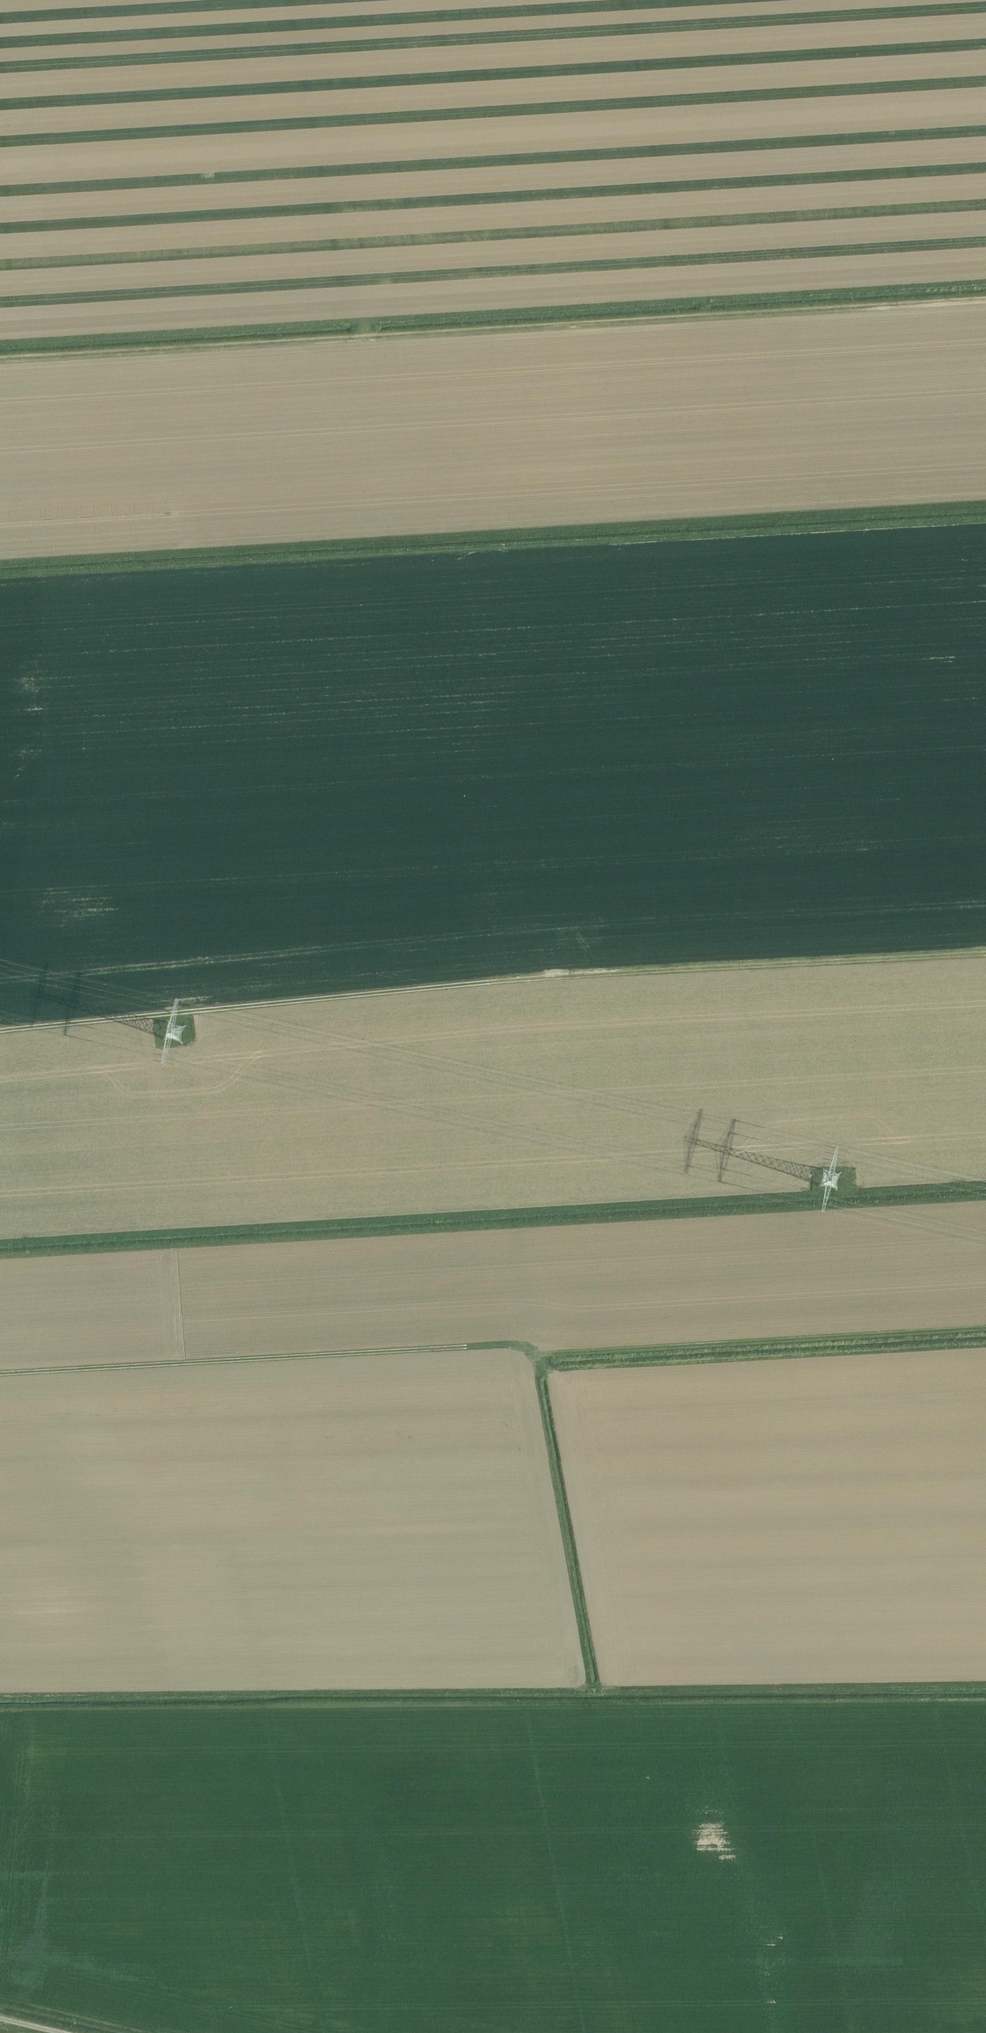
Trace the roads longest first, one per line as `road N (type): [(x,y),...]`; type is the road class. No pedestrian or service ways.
road 1 (track): [(0,1030),(522,979),(985,954)]
road 2 (track): [(0,1373),(985,1329)]

